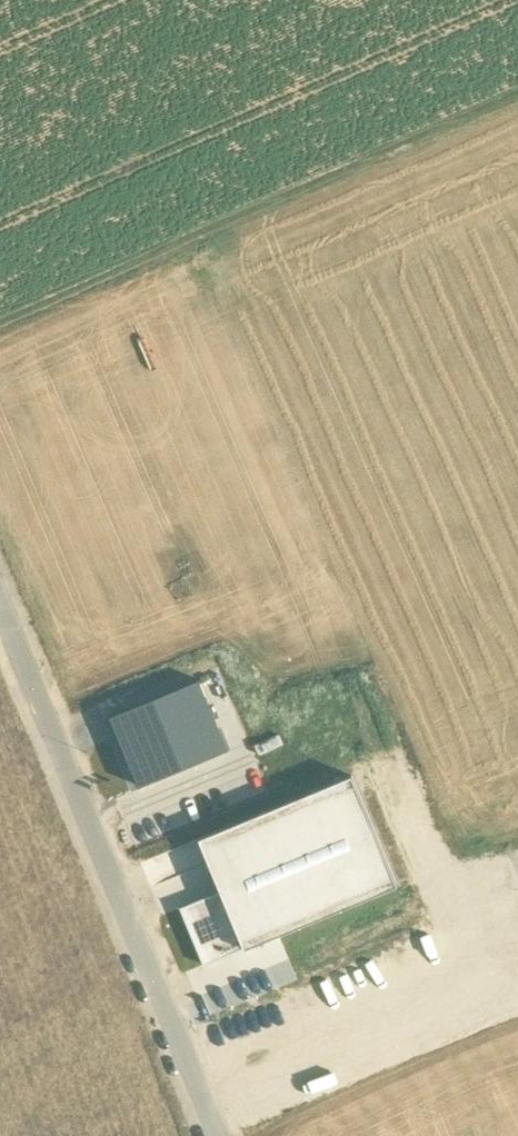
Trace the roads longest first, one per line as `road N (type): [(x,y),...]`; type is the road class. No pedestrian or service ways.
road 1 (track): [(0,326),(517,98)]
road 2 (residential): [(218,1135),(0,616)]

